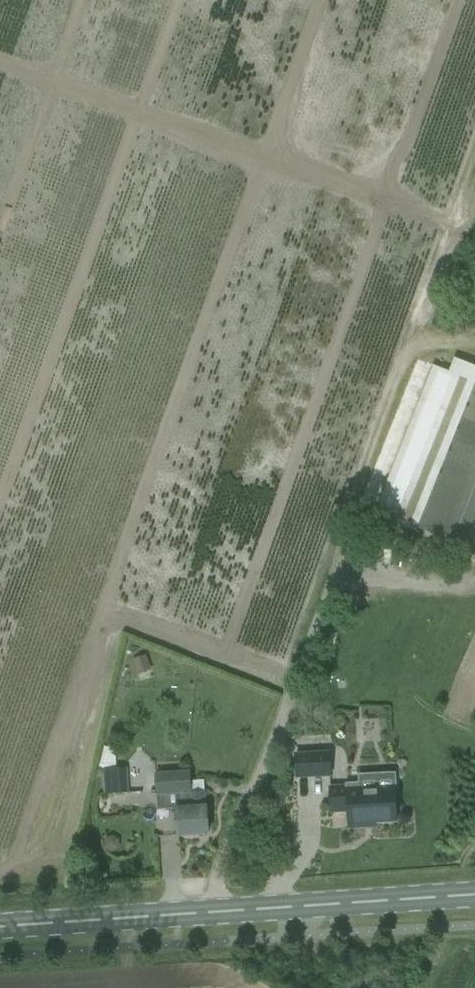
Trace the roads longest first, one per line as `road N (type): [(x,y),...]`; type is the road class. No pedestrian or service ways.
road 1 (track): [(474,228),(426,349),(408,369),(344,533),(344,576),(207,914)]
road 2 (tertiary): [(0,928),(474,895)]

